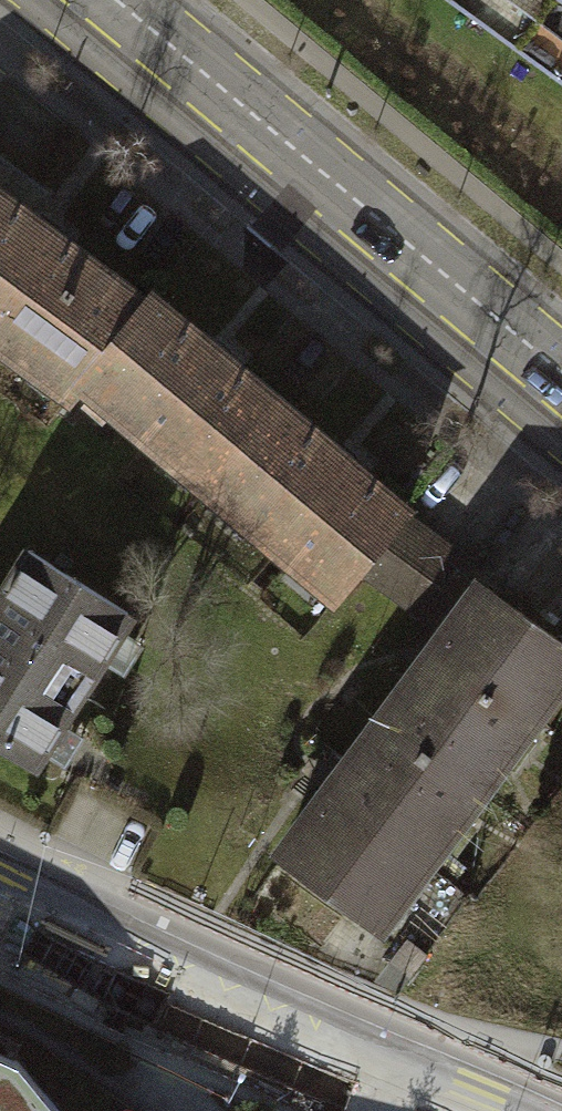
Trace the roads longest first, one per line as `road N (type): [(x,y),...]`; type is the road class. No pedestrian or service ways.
road 1 (primary): [(561,382),(106,0)]
road 2 (tertiary): [(450,1110),(0,896)]

